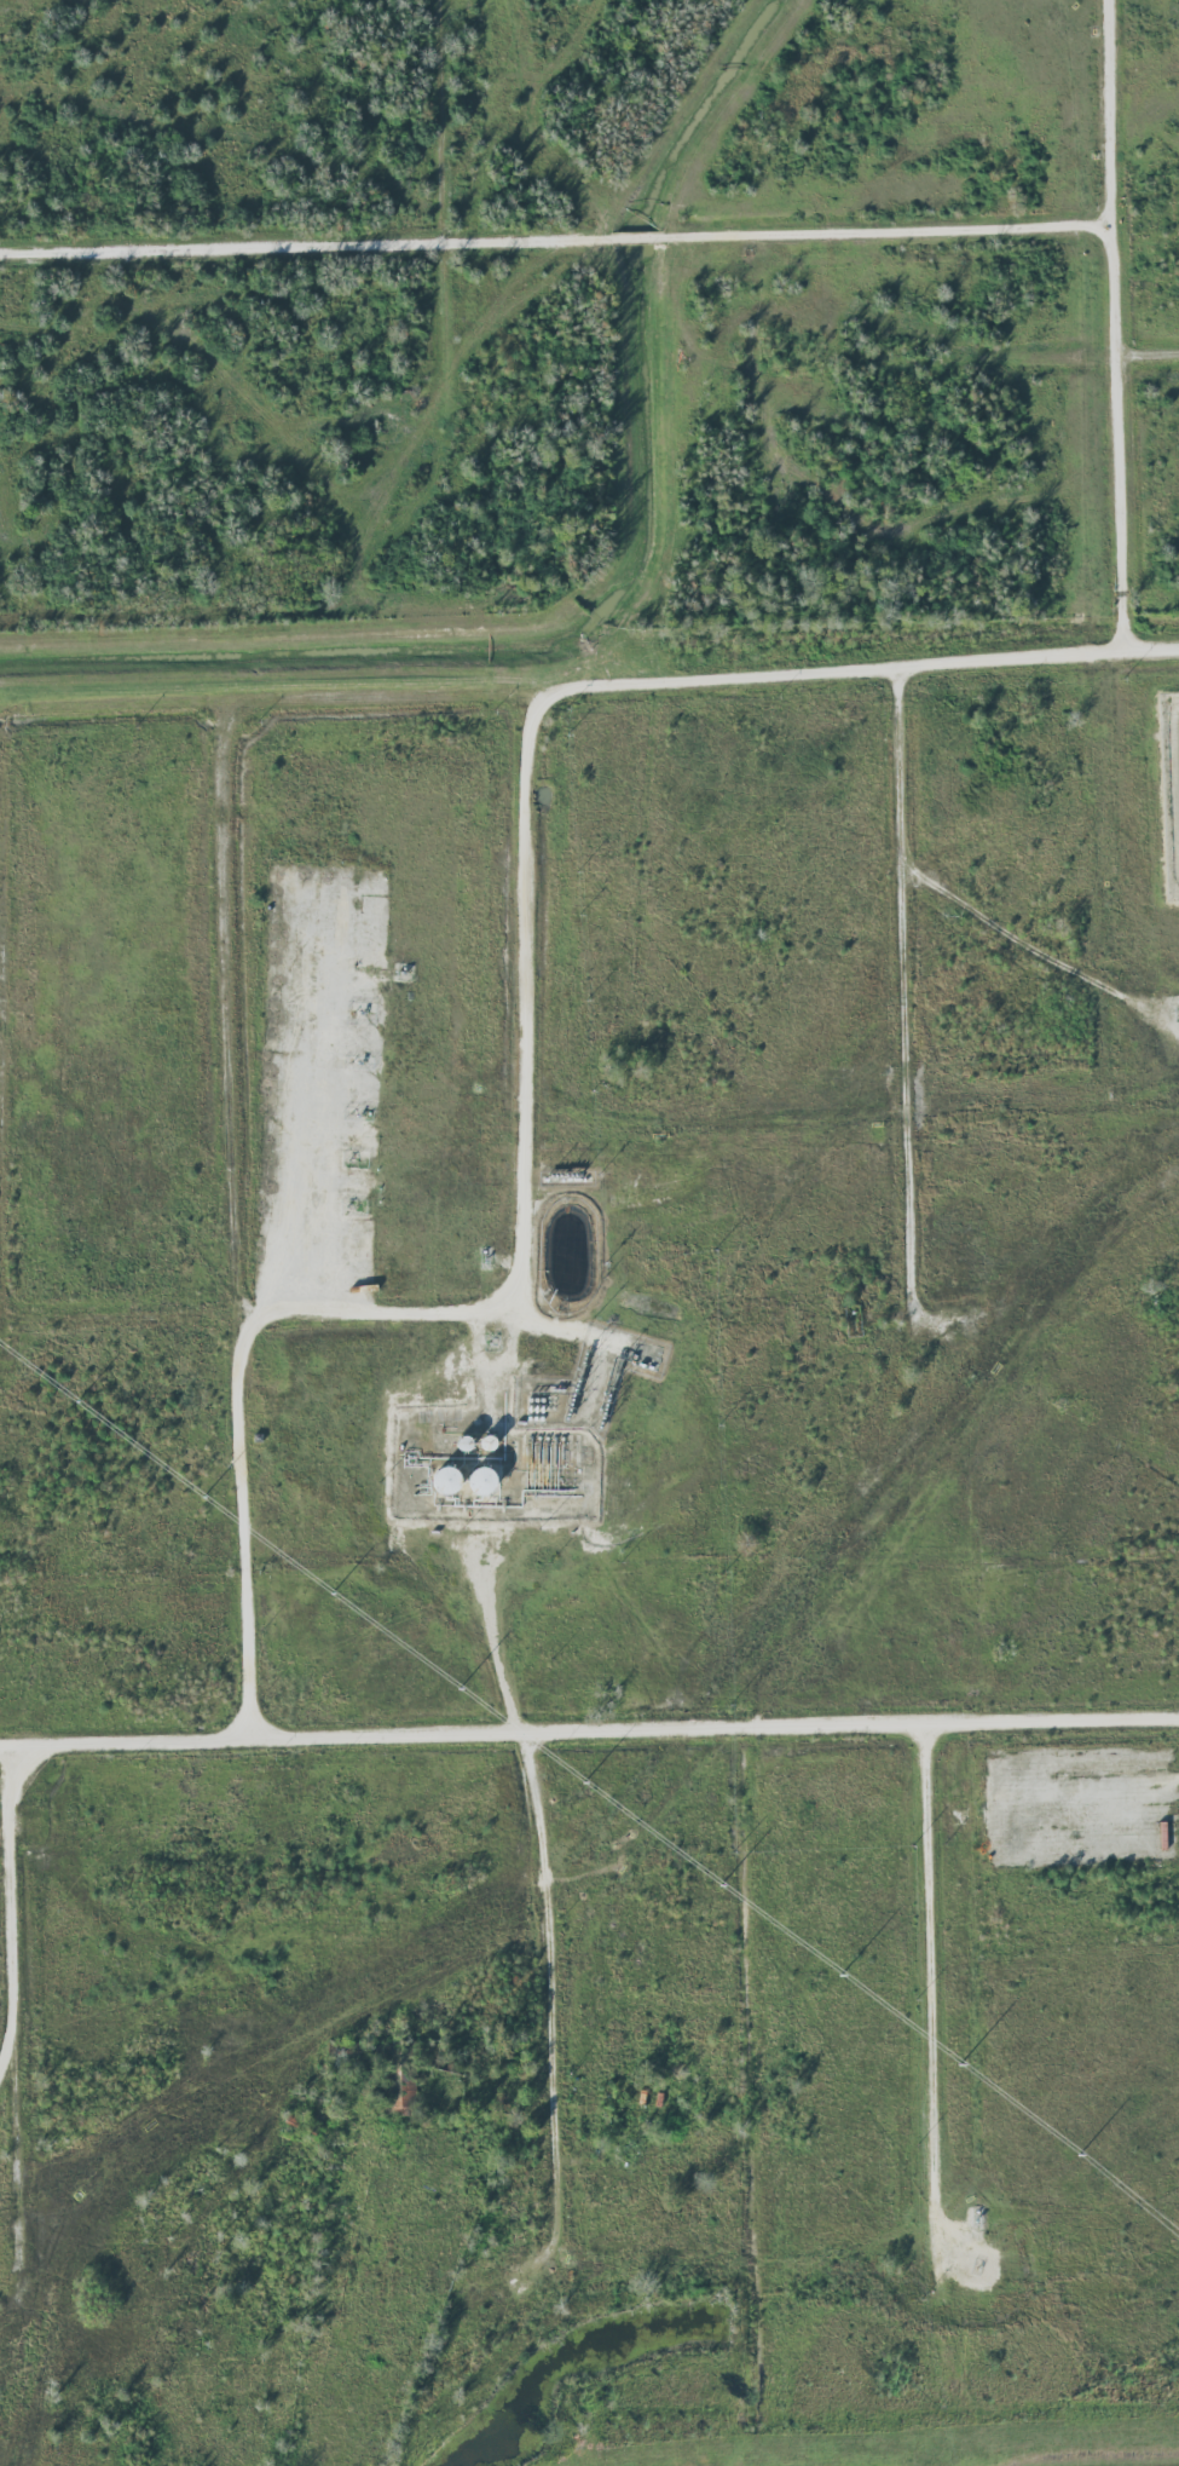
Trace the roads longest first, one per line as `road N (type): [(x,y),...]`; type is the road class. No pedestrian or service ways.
road 1 (residential): [(1106,230),(0,261)]
road 2 (track): [(554,2185),(545,1955),(524,1730)]
road 3 (track): [(0,2067),(8,2050),(10,1744)]
road 4 (track): [(524,1730),(474,1534)]

